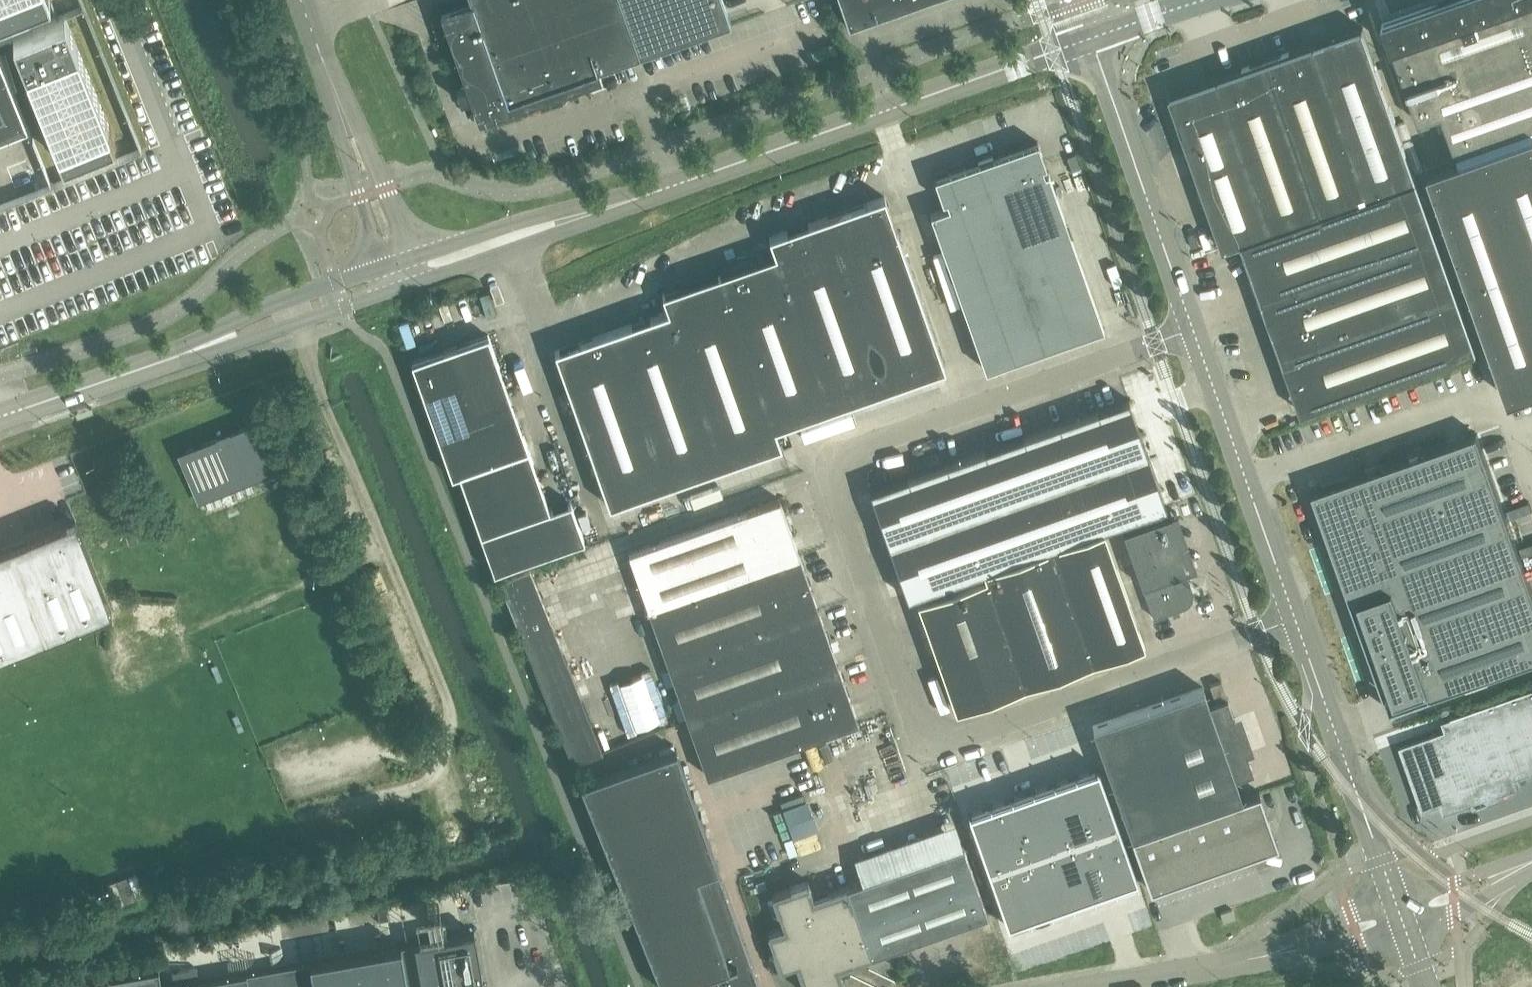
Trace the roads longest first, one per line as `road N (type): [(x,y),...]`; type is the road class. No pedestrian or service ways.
road 1 (unclassified): [(1194,327),(826,463),(924,747),(1295,618)]
road 2 (unclassified): [(402,274),(1093,38)]
road 3 (unclassified): [(0,415),(402,274)]
road 4 (unclassified): [(1399,915),(1264,955),(1083,986)]
road 5 (unclassified): [(1399,915),(1295,618)]
road 6 (unclassified): [(1295,618),(1194,327)]
road 7 (unclassified): [(1194,327),(1093,38)]
road 8 (unclassified): [(402,274),(303,0)]
road 9 (unclassified): [(1399,915),(1531,862)]

